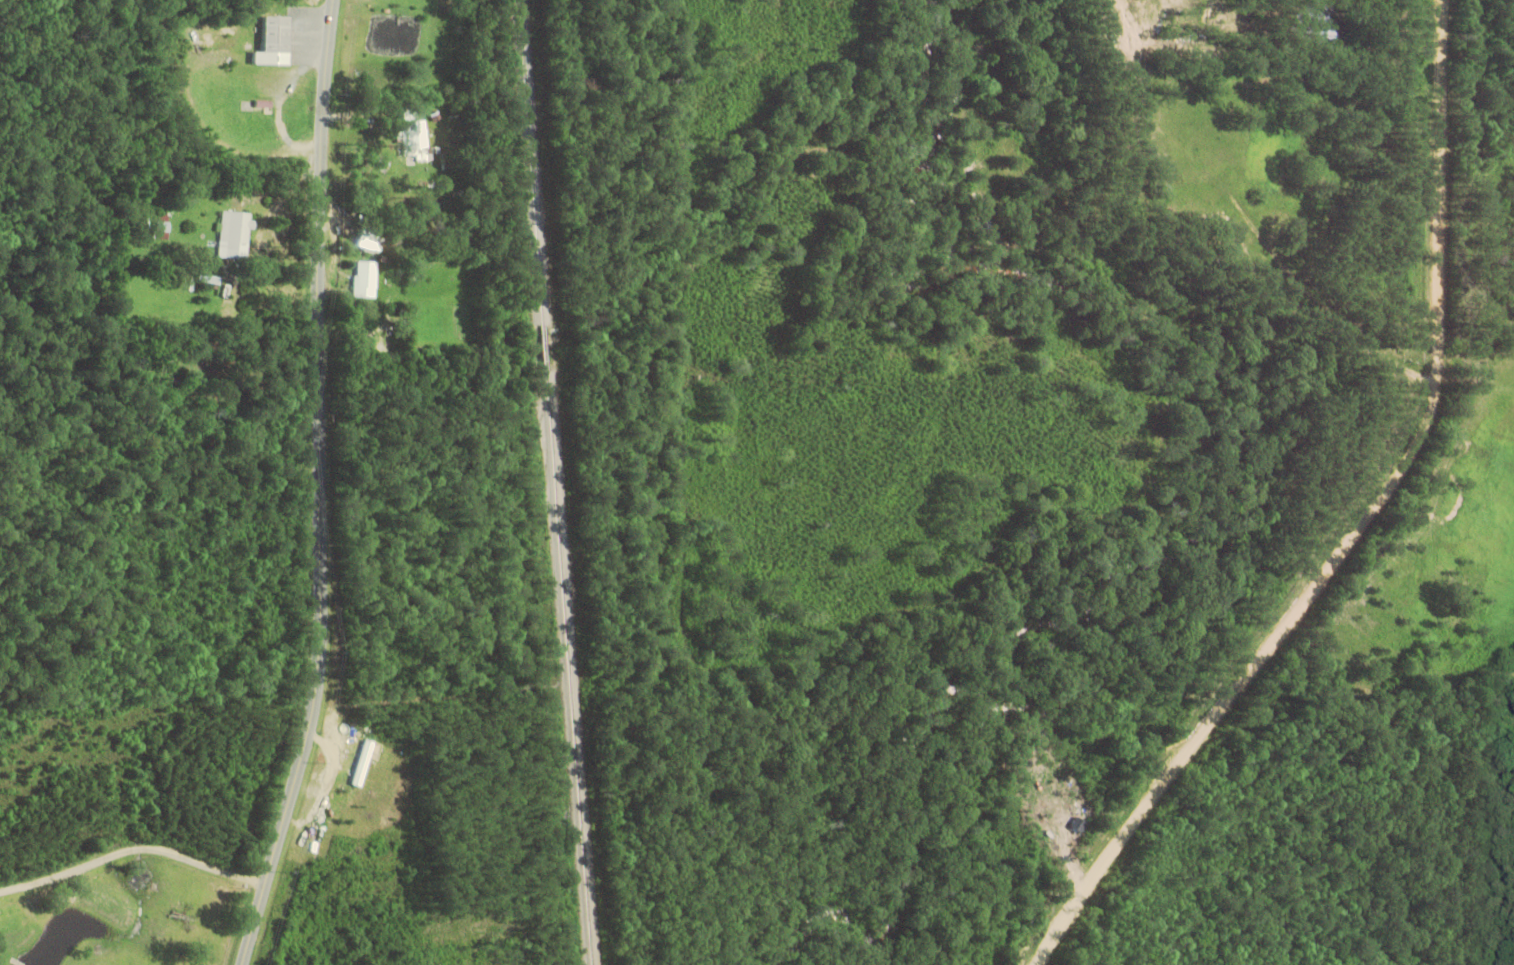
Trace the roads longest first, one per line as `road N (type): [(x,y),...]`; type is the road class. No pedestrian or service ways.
road 1 (residential): [(1050,964),(1104,855),(1388,512),(1450,395),(1447,0)]
road 2 (tertiary): [(244,964),(308,739),(322,654),(318,265),(335,0)]

